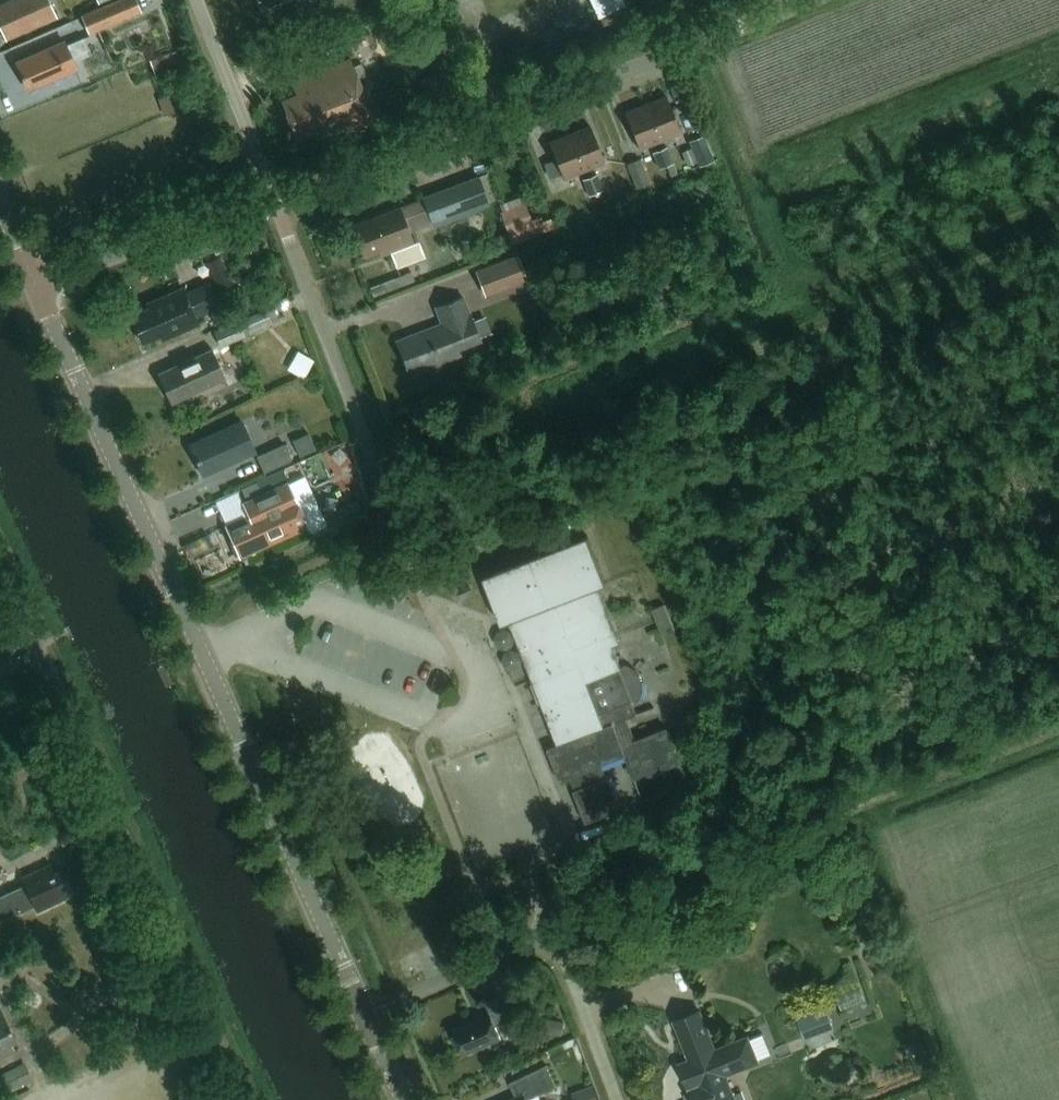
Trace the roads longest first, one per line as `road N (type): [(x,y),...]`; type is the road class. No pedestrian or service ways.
road 1 (tertiary): [(363,1017),(37,280)]
road 2 (unclassified): [(242,1099),(0,561)]
road 3 (residential): [(278,204),(732,29)]
road 4 (residential): [(616,1099),(553,940),(363,1017)]
road 5 (residential): [(278,204),(387,500)]
road 6 (residential): [(37,280),(278,204)]
road 7 (residential): [(197,0),(278,204)]

